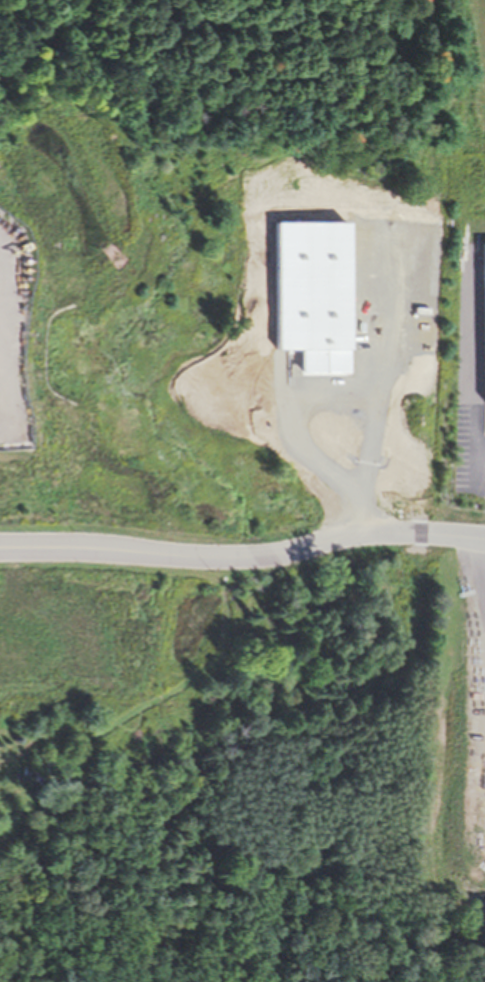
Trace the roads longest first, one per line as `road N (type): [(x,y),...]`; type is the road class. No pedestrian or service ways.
road 1 (residential): [(484,538),(380,530),(236,558),(0,545)]

